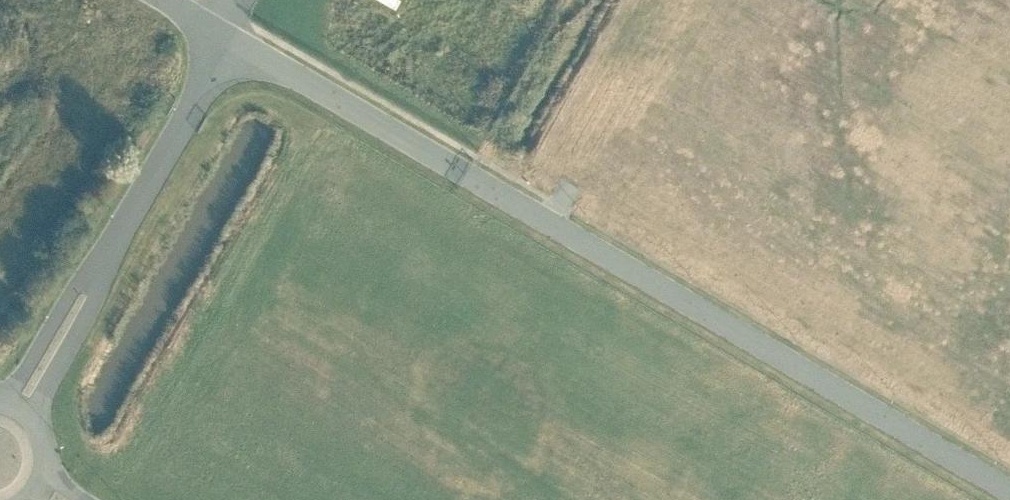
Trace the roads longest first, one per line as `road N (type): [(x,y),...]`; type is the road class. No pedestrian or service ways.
road 1 (residential): [(232,39),(1009,493)]
road 2 (residential): [(35,420),(129,218)]
road 3 (residential): [(129,218),(5,401)]
road 4 (residential): [(232,39),(129,218)]

